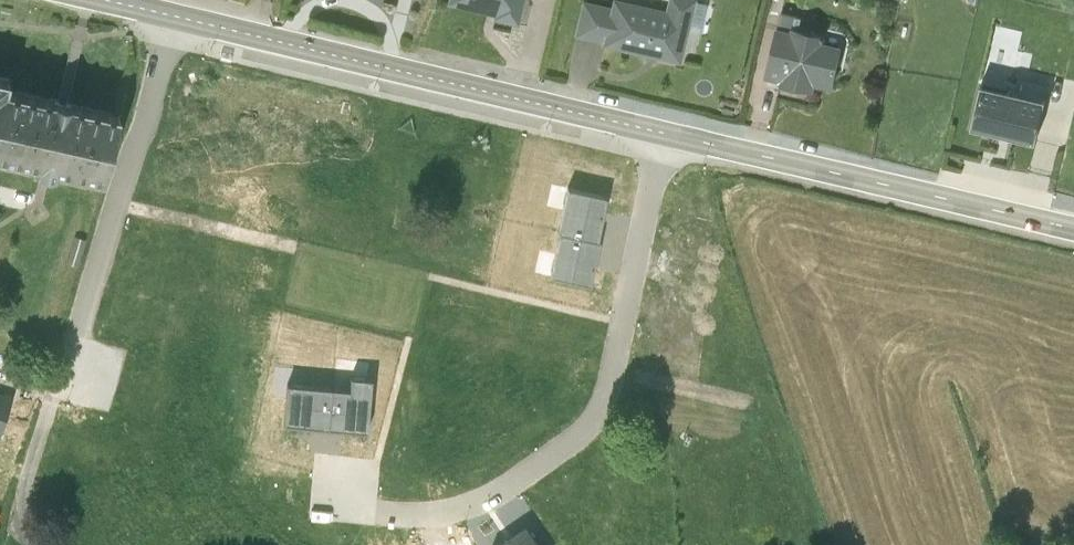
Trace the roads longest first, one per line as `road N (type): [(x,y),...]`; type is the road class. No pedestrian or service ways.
road 1 (residential): [(664,132),(609,386),(589,424),(479,501),(430,515),(370,509),(348,488)]
road 2 (secondary): [(176,18),(664,132)]
road 3 (secondary): [(664,132),(1073,228)]
road 4 (residential): [(64,367),(176,18)]

